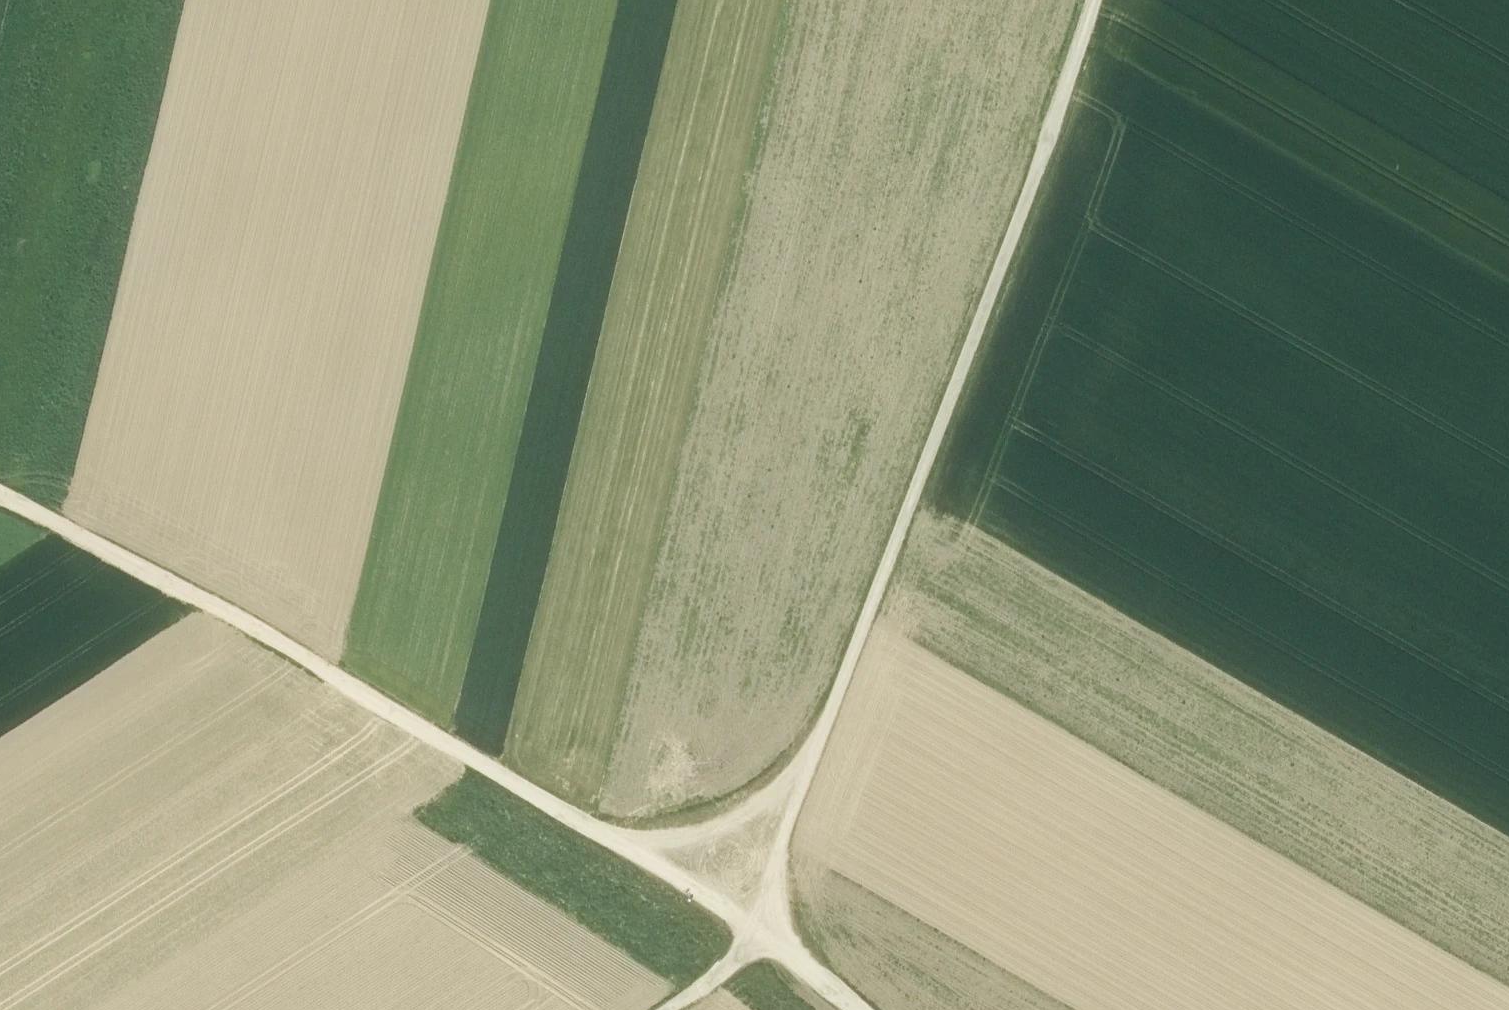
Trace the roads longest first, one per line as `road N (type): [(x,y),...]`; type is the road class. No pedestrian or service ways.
road 1 (track): [(668,1009),(735,967),(754,940),(760,895),(1096,0)]
road 2 (track): [(856,1009),(628,855),(304,655),(0,505)]

